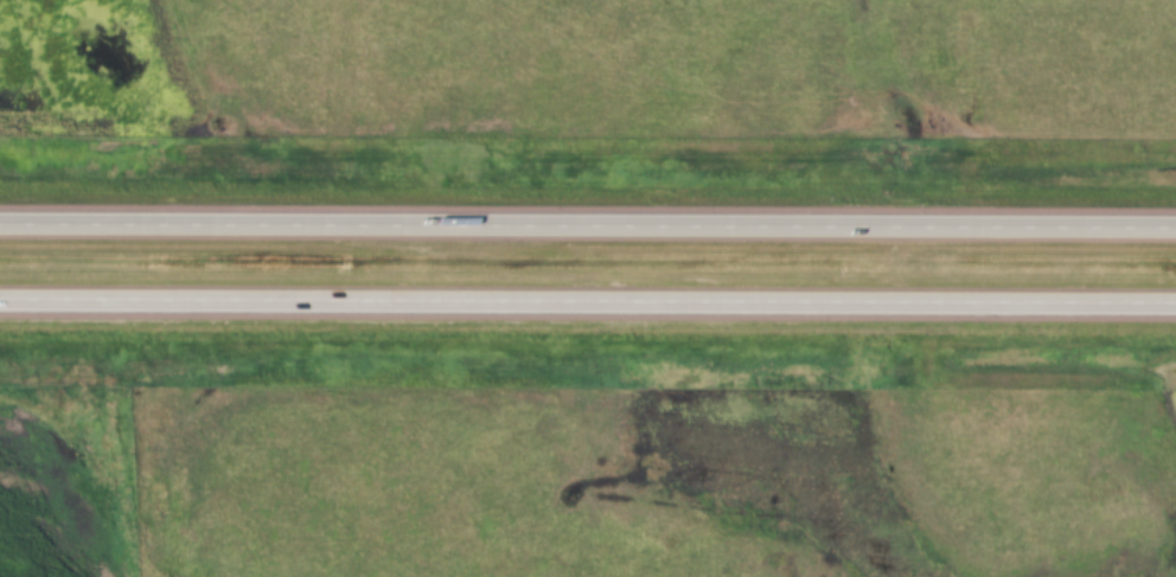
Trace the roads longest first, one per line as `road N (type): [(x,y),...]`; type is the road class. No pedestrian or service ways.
road 1 (motorway): [(1175,231),(0,227)]
road 2 (motorway): [(0,304),(1175,308)]

